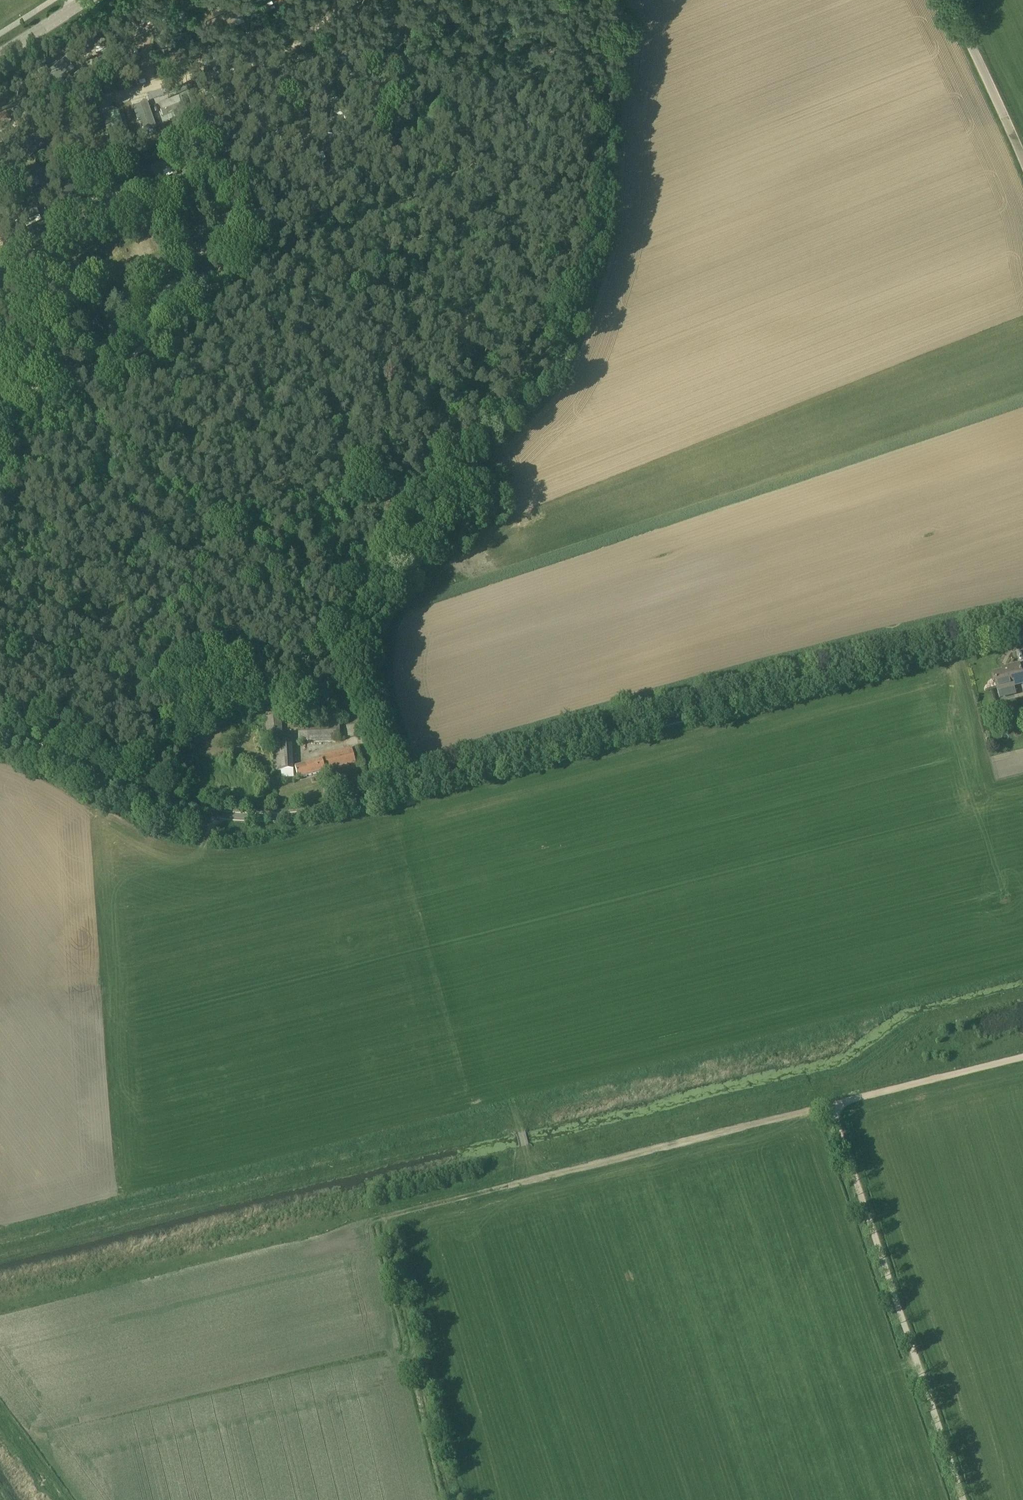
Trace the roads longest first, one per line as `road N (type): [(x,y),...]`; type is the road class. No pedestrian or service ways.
road 1 (unclassified): [(0,723),(187,806),(275,816),(344,807),(1022,627)]
road 2 (track): [(384,1219),(832,1110)]
road 3 (track): [(832,1110),(961,1499)]
road 4 (unclassified): [(1022,165),(951,0)]

